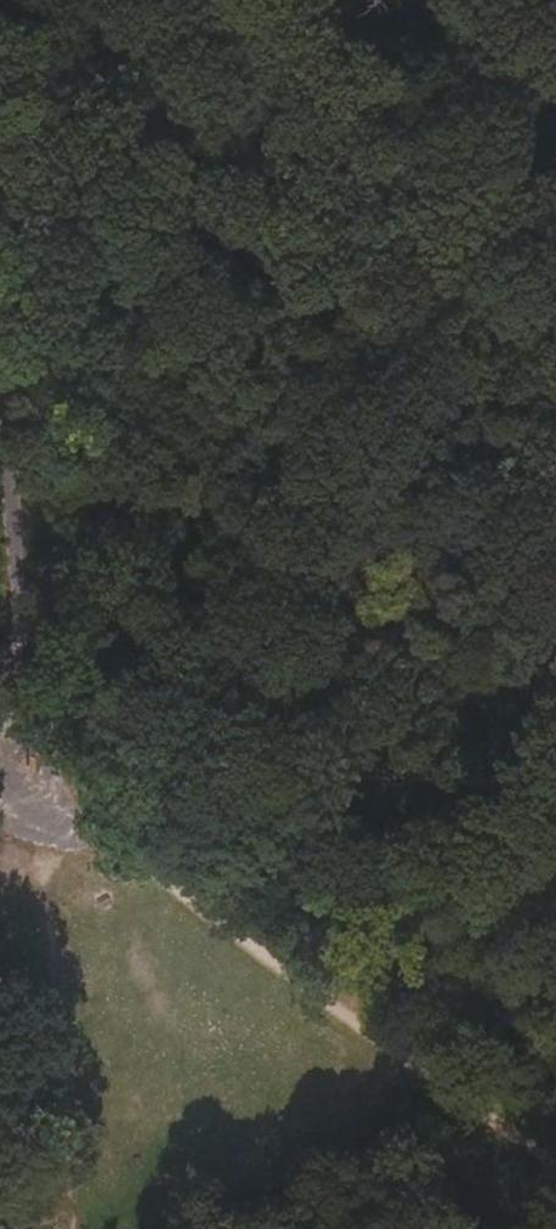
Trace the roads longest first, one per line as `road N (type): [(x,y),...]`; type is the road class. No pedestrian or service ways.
road 1 (track): [(0,34),(46,791)]
road 2 (track): [(555,1169),(46,791)]
road 3 (track): [(486,0),(12,238)]
road 4 (track): [(46,791),(555,793)]
road 5 (track): [(46,791),(78,1228)]

